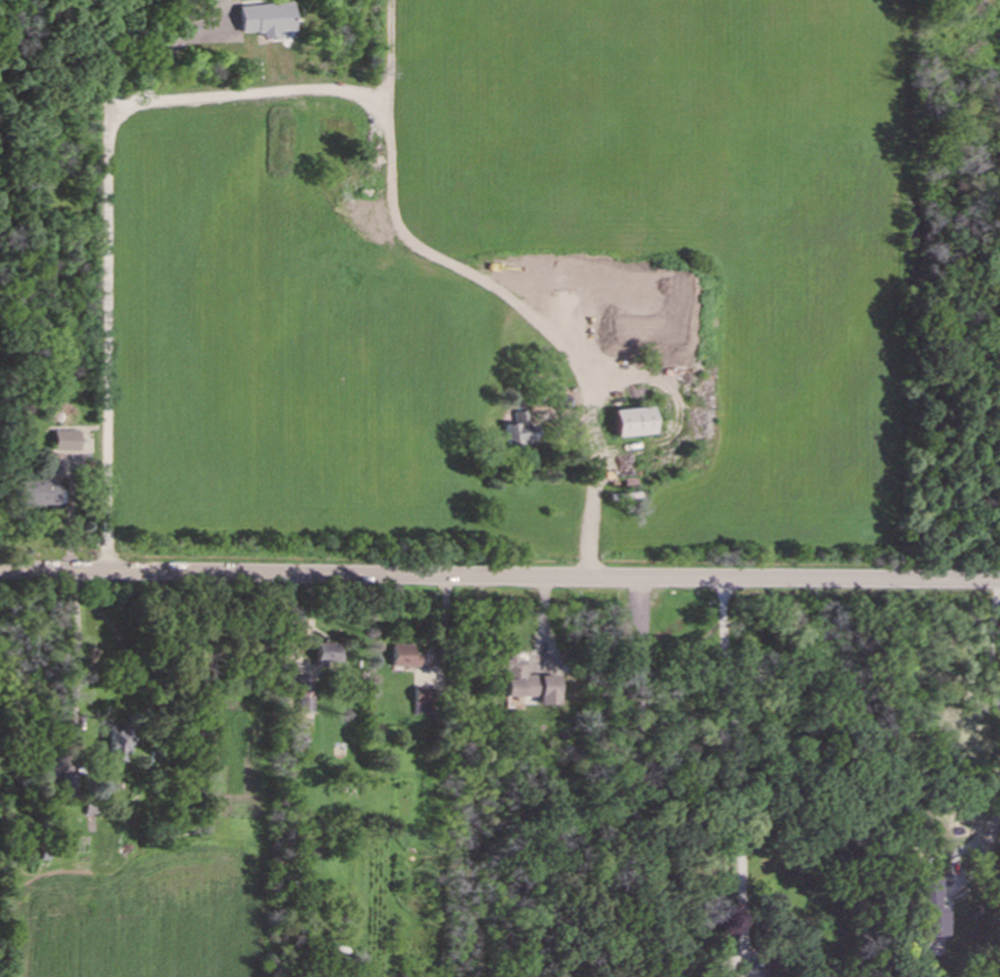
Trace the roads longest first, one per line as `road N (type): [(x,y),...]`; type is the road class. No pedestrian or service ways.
road 1 (secondary): [(999,582),(0,572)]

